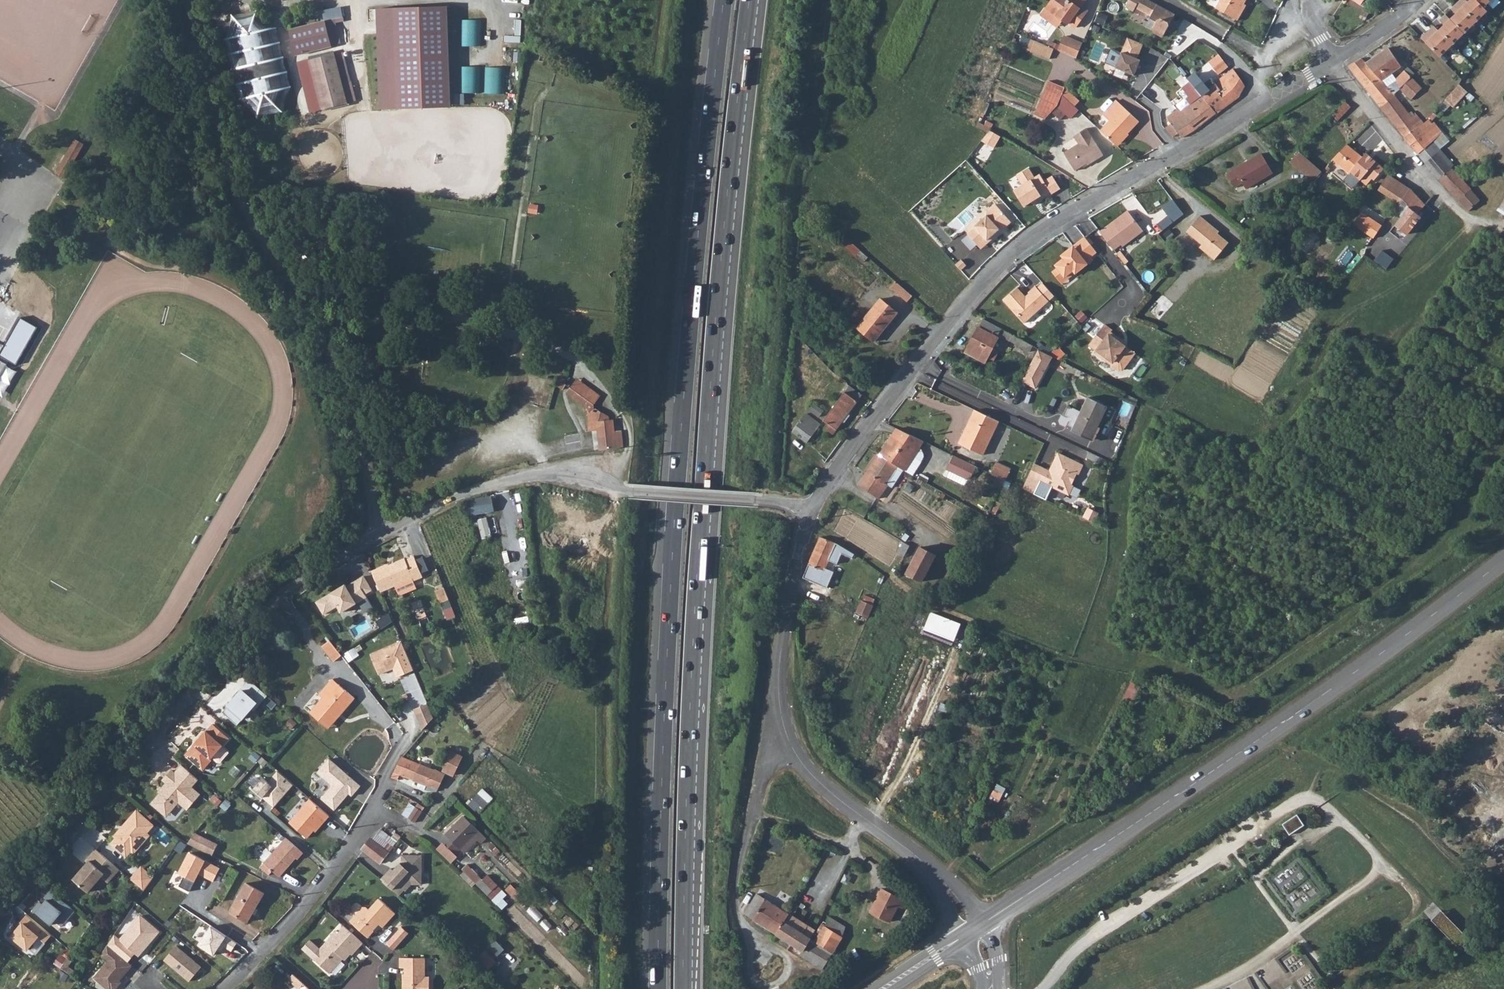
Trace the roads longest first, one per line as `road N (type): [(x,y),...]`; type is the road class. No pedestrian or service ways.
road 1 (trunk): [(696,988),(723,389),(763,0)]
road 2 (trunk): [(683,988),(705,462),(750,0)]
road 3 (trunk): [(724,0),(679,458),(658,988)]
road 4 (unclassified): [(811,513),(869,421),(1023,244),(1333,60)]
road 5 (secondary): [(984,923),(1503,563)]
road 6 (unclassified): [(186,0),(248,212),(330,361),(379,534)]
road 7 (unclassified): [(0,907),(248,624),(308,573),(379,534)]
road 8 (track): [(822,0),(805,156),(795,175),(787,321)]
road 9 (residential): [(224,988),(318,890),(409,736)]
road 10 (unclassified): [(379,534),(531,475),(621,491)]
road 11 (unclassified): [(788,736),(779,658),(811,513)]
road 12 (residential): [(1466,218),(1385,138),(1333,60)]
road 13 (unclassified): [(929,868),(818,781),(788,736)]
road 14 (unclassified): [(811,513),(776,502),(621,491)]
road 15 (unclassified): [(788,736),(766,760),(749,815),(735,912)]
road 16 (residential): [(1164,0),(1260,59),(1315,27)]

